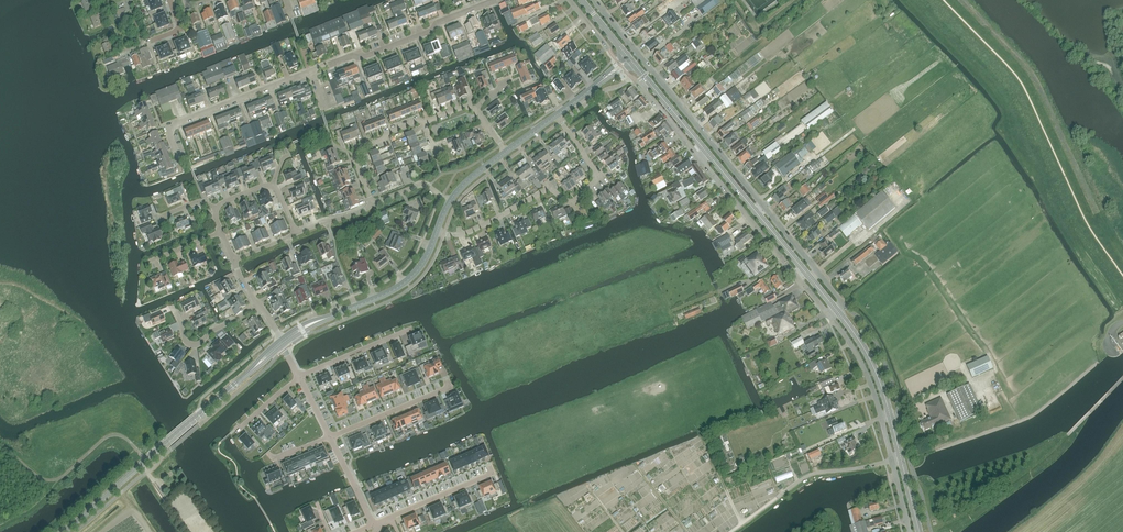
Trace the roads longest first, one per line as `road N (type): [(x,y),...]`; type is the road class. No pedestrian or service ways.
road 1 (residential): [(842,303),(593,0)]
road 2 (residential): [(180,162),(170,135),(177,123),(496,0)]
road 3 (residential): [(648,82),(642,88),(829,314)]
road 4 (tertiary): [(836,309),(648,82)]
road 5 (tertiary): [(64,531),(282,342)]
road 6 (residential): [(437,231),(470,231),(546,190),(572,202),(594,182),(595,171),(556,115)]
road 7 (residential): [(493,473),(374,524),(330,437)]
road 8 (tertiary): [(282,342),(401,285),(437,231)]
road 9 (tertiary): [(901,459),(869,357),(836,309)]
road 10 (residential): [(829,314),(872,386),(893,461)]
road 11 (residential): [(330,437),(452,386)]
road 12 (residential): [(424,123),(358,152),(373,203)]
road 13 (residential): [(299,377),(412,328)]
road 14 (residential): [(259,305),(196,345),(185,340),(172,307)]

